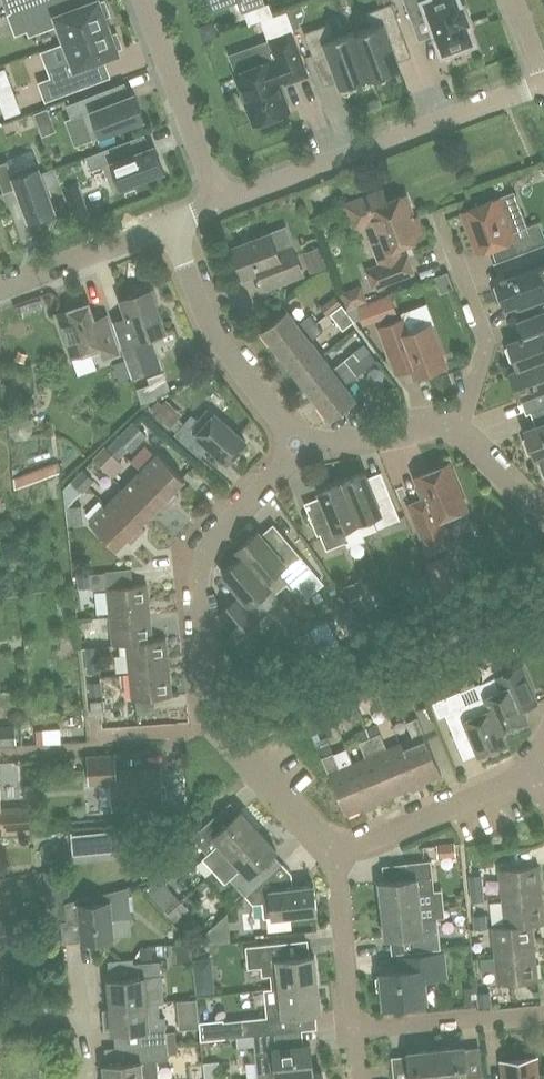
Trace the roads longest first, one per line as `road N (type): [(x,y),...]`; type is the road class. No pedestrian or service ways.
road 1 (residential): [(218,203),(543,84)]
road 2 (residential): [(218,723),(199,591),(201,554),(299,450)]
road 3 (residential): [(299,450),(223,349),(172,220)]
road 4 (residential): [(455,431),(486,344),(439,220)]
road 5 (residential): [(142,0),(218,203)]
road 6 (residential): [(339,858),(529,778)]
road 7 (residential): [(354,1026),(543,1017)]
road 8 (residential): [(0,288),(172,220)]
road 9 (residential): [(218,723),(339,858)]
road 10 (residential): [(354,1026),(339,858)]
road 11 (residential): [(299,450),(424,425),(455,431)]
road 12 (residential): [(543,520),(455,431)]

